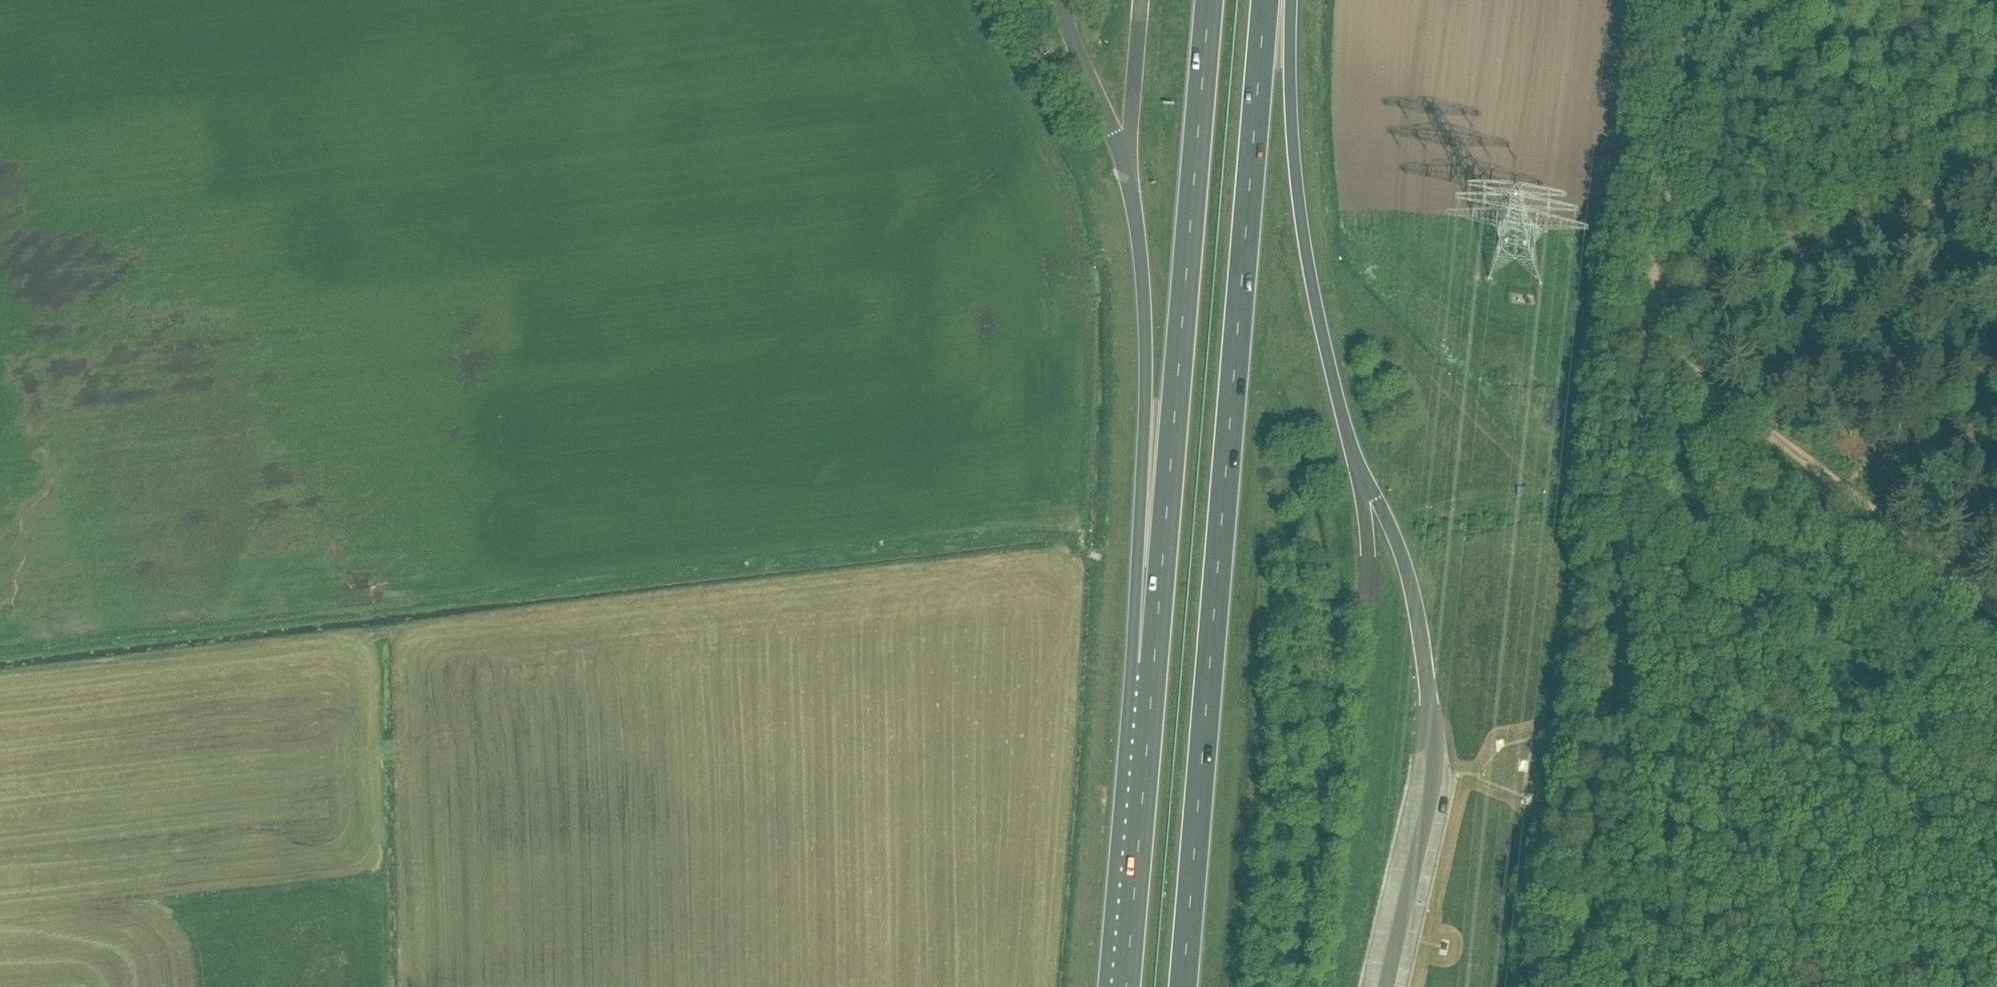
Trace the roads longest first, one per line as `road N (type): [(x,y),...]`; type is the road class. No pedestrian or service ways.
road 1 (trunk): [(1184,986),(1265,0)]
road 2 (track): [(1996,613),(1647,336),(1650,318),(1688,298),(1996,172)]
road 3 (trunk): [(1210,0),(1150,706)]
road 4 (track): [(1647,336),(1576,986)]
road 5 (trunk): [(1126,158),(1145,315),(1136,668),(1150,706)]
road 6 (trunk): [(1362,473),(1308,261),(1291,137),(1290,0)]
road 7 (track): [(1683,0),(1650,318)]
road 8 (trunk): [(1150,706),(1126,986)]

